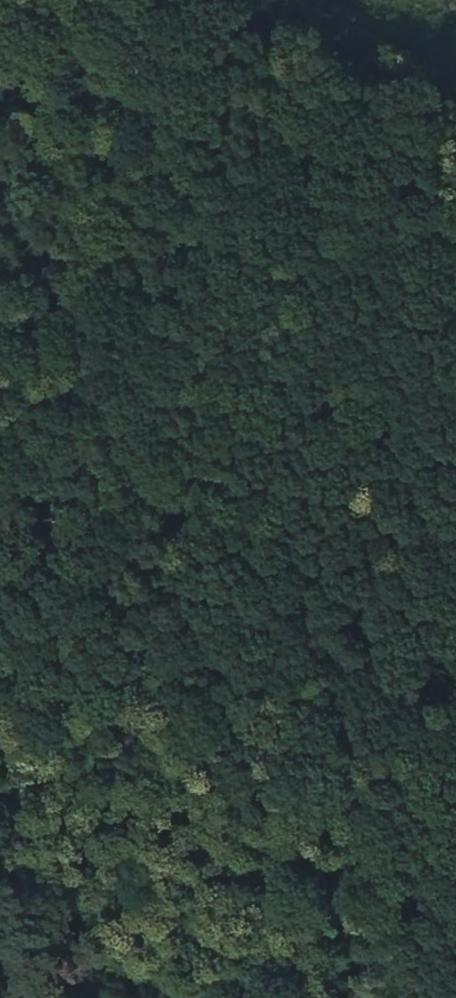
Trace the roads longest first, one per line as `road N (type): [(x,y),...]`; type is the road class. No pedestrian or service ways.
road 1 (track): [(293,0),(455,79)]

